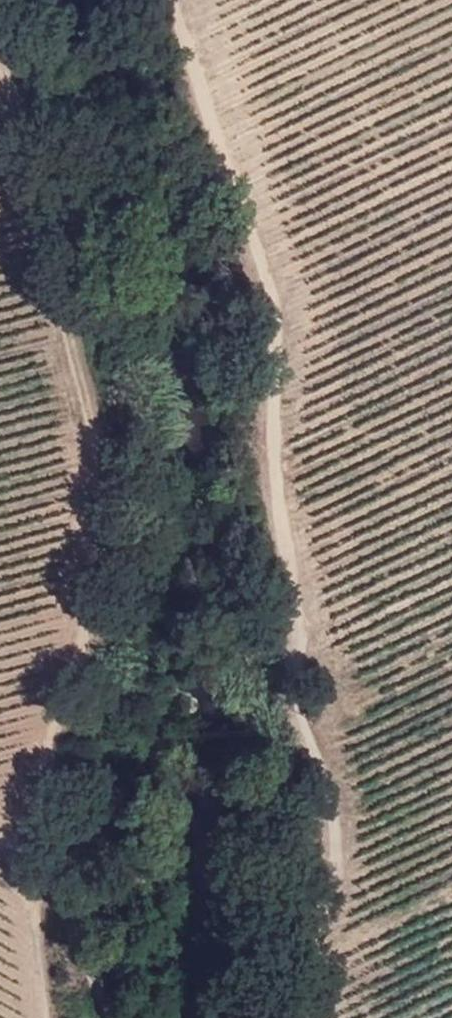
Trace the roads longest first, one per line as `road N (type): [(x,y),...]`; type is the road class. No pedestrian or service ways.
road 1 (track): [(181,0),(276,287),(299,557),(340,838),(307,1017)]
road 2 (track): [(0,831),(47,819),(78,435),(0,182)]

